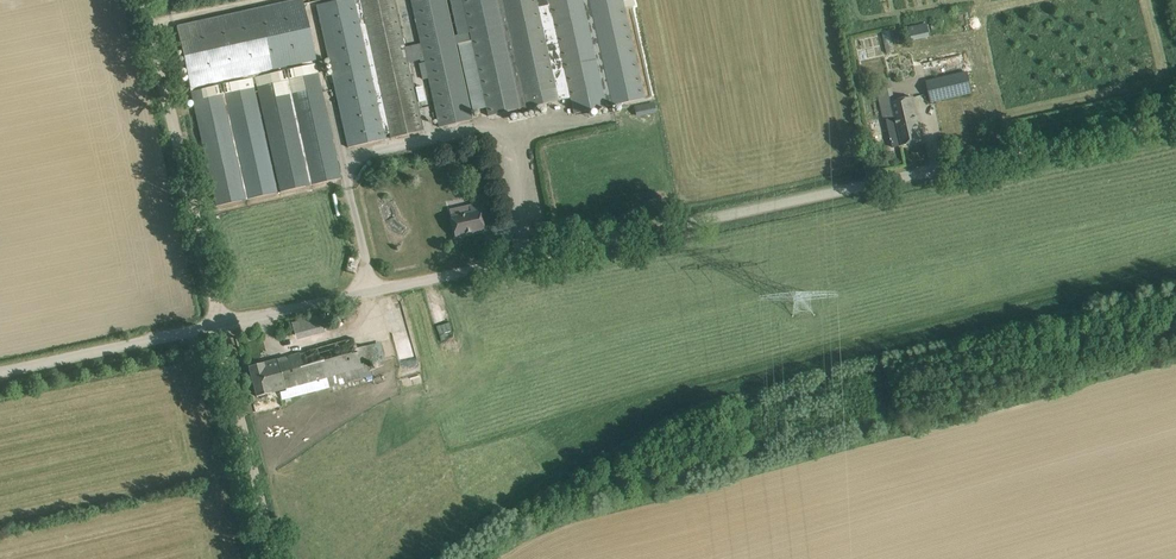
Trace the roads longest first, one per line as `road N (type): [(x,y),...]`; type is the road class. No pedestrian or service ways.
road 1 (unclassified): [(0,372),(1175,116)]
road 2 (track): [(273,558),(144,0)]

